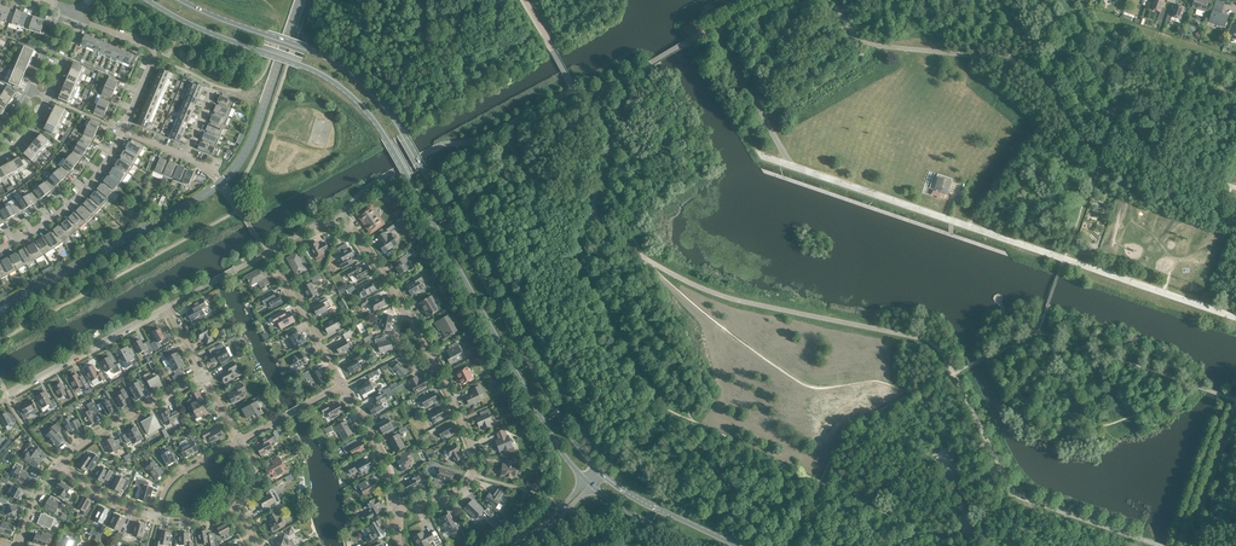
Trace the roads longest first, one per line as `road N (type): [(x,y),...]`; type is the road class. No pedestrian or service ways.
road 1 (secondary): [(149,0),(318,72),(361,106),(546,429),(585,480)]
road 2 (secondary): [(601,470),(563,420),(381,102),(321,55),(182,0)]
road 3 (residential): [(407,314),(349,230),(315,227),(266,251),(343,384)]
road 4 (residential): [(395,511),(461,492),(474,470),(472,446),(438,372)]
road 5 (residential): [(0,399),(167,307)]
road 6 (residential): [(0,248),(79,195),(123,129)]
road 7 (residential): [(59,465),(205,377)]
road 8 (residential): [(123,129),(152,49),(80,19)]
road 9 (secondary): [(733,545),(601,470)]
road 10 (residential): [(343,384),(385,465),(395,511)]

